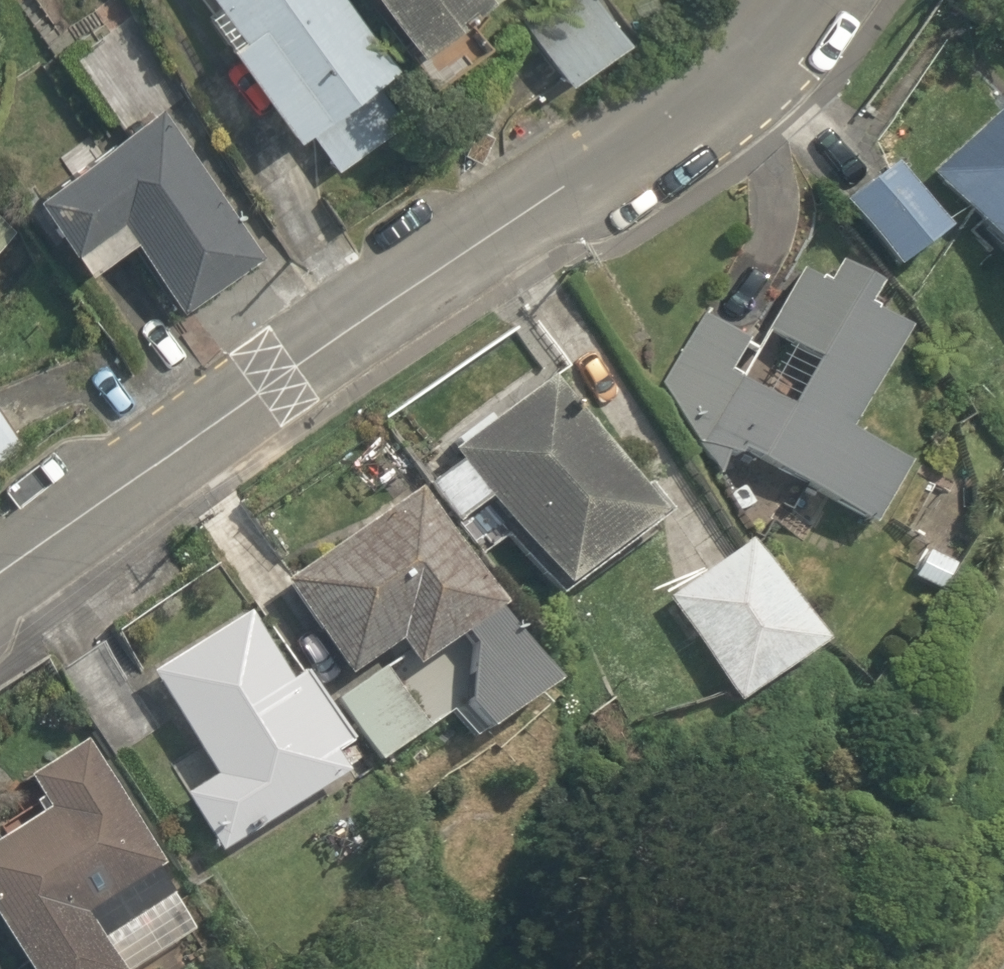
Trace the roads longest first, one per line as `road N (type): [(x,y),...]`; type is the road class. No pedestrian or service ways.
road 1 (residential): [(0,576),(275,379),(594,173),(696,97),(789,0)]

